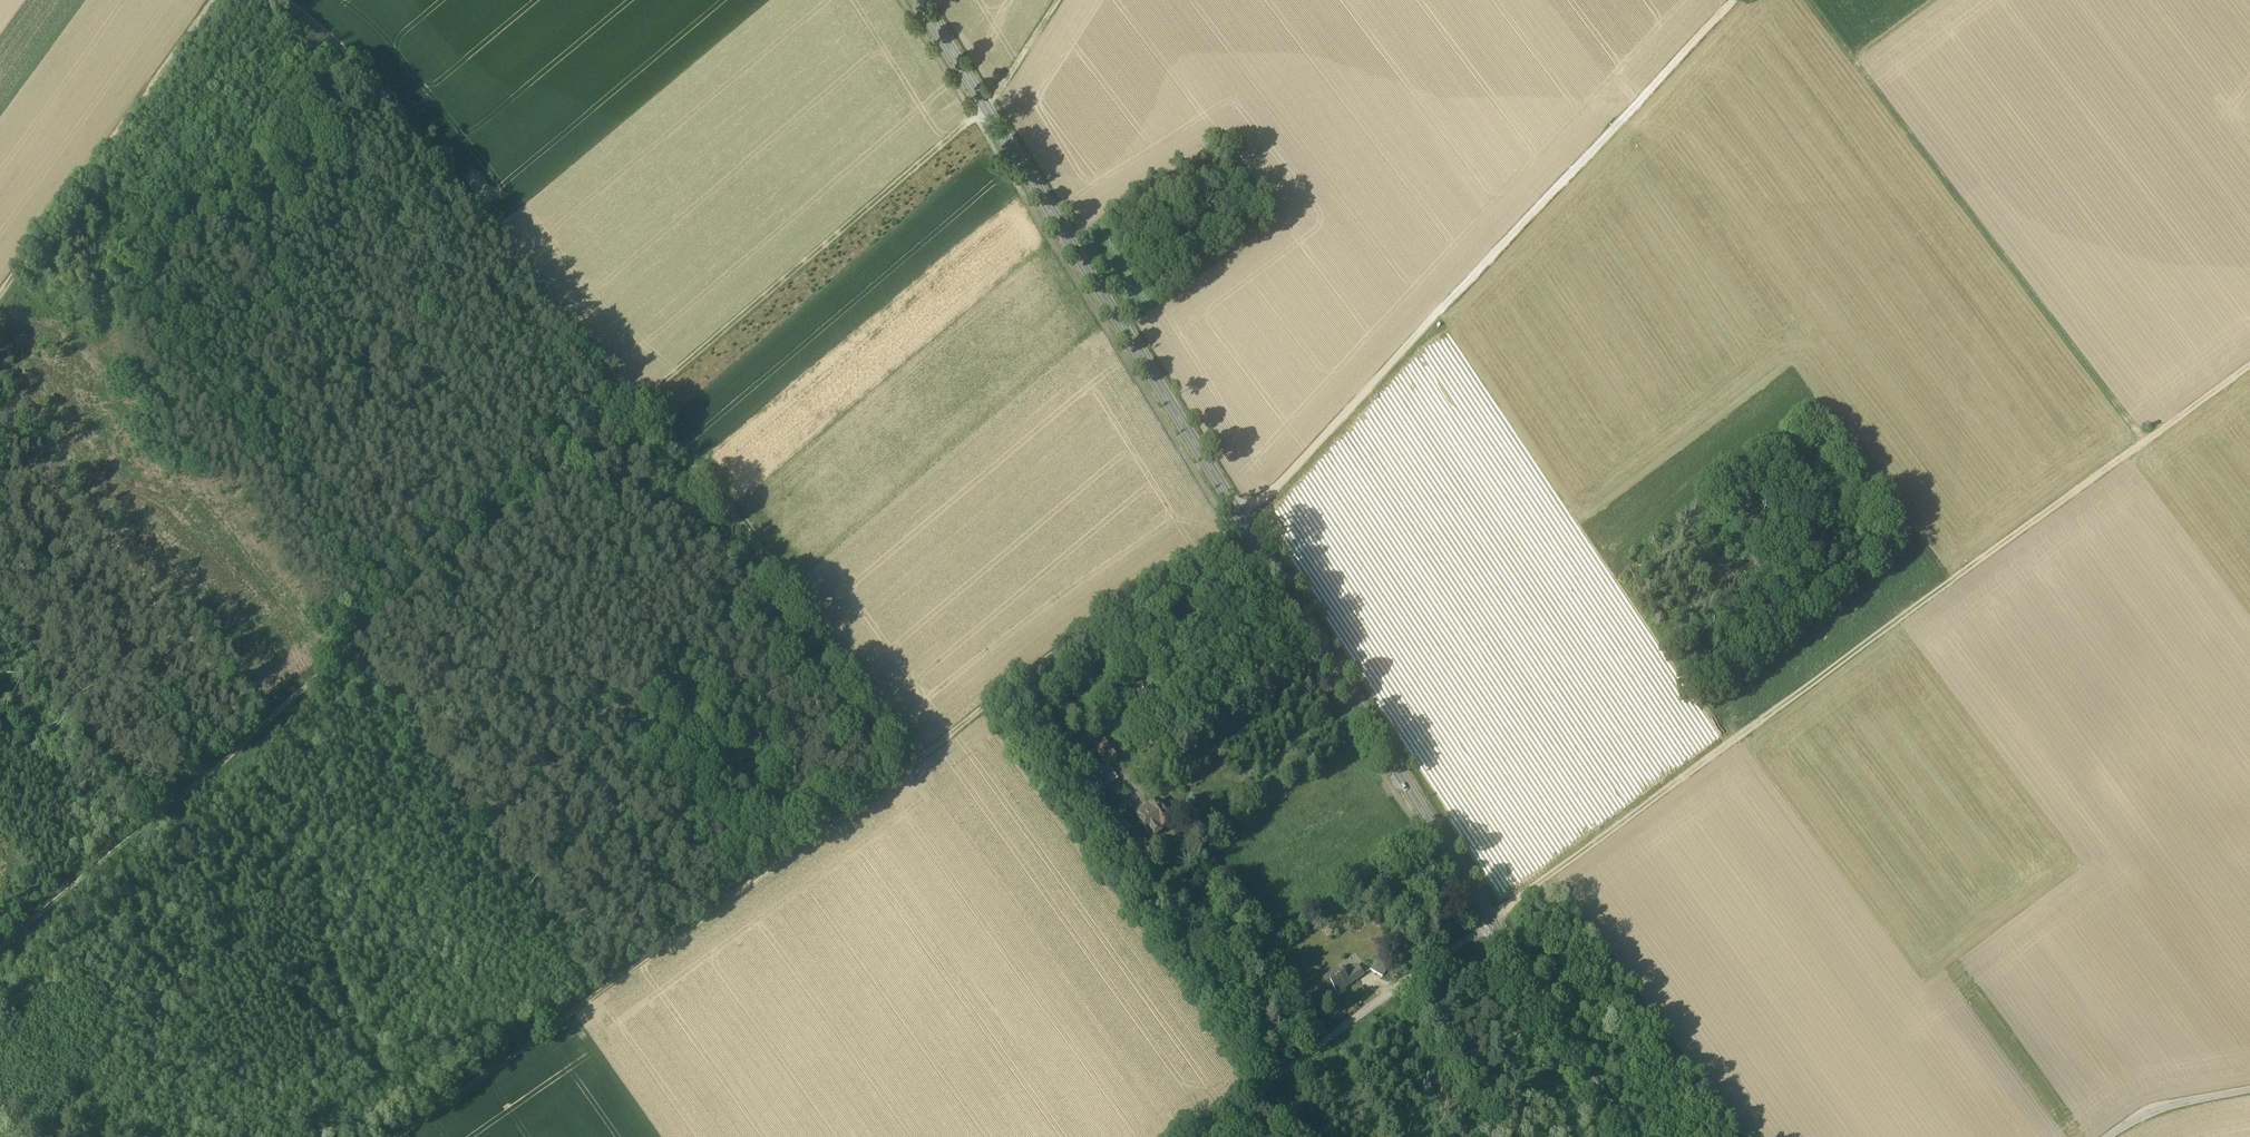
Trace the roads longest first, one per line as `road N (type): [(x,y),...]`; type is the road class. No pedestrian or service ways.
road 1 (track): [(986,108),(650,406),(0,954)]
road 2 (secondary): [(1492,925),(920,0)]
road 3 (track): [(404,1136),(916,769),(1241,519)]
road 4 (track): [(916,769),(650,406),(542,300),(352,56),(278,0)]
road 5 (track): [(1733,0),(1241,519)]
road 6 (track): [(1492,925),(1943,586)]
road 7 (track): [(1614,130),(1943,586)]
road 8 (track): [(2142,442),(1808,0)]
road 9 (track): [(0,315),(227,0)]
road 10 (track): [(1943,586),(2249,364)]
road 11 (residential): [(1492,925),(1190,1136)]
road 12 (secondary): [(1624,1136),(1492,925)]
road 13 (residential): [(2249,1092),(2161,1107),(2109,1136)]
road 14 (track): [(986,108),(1057,0)]

